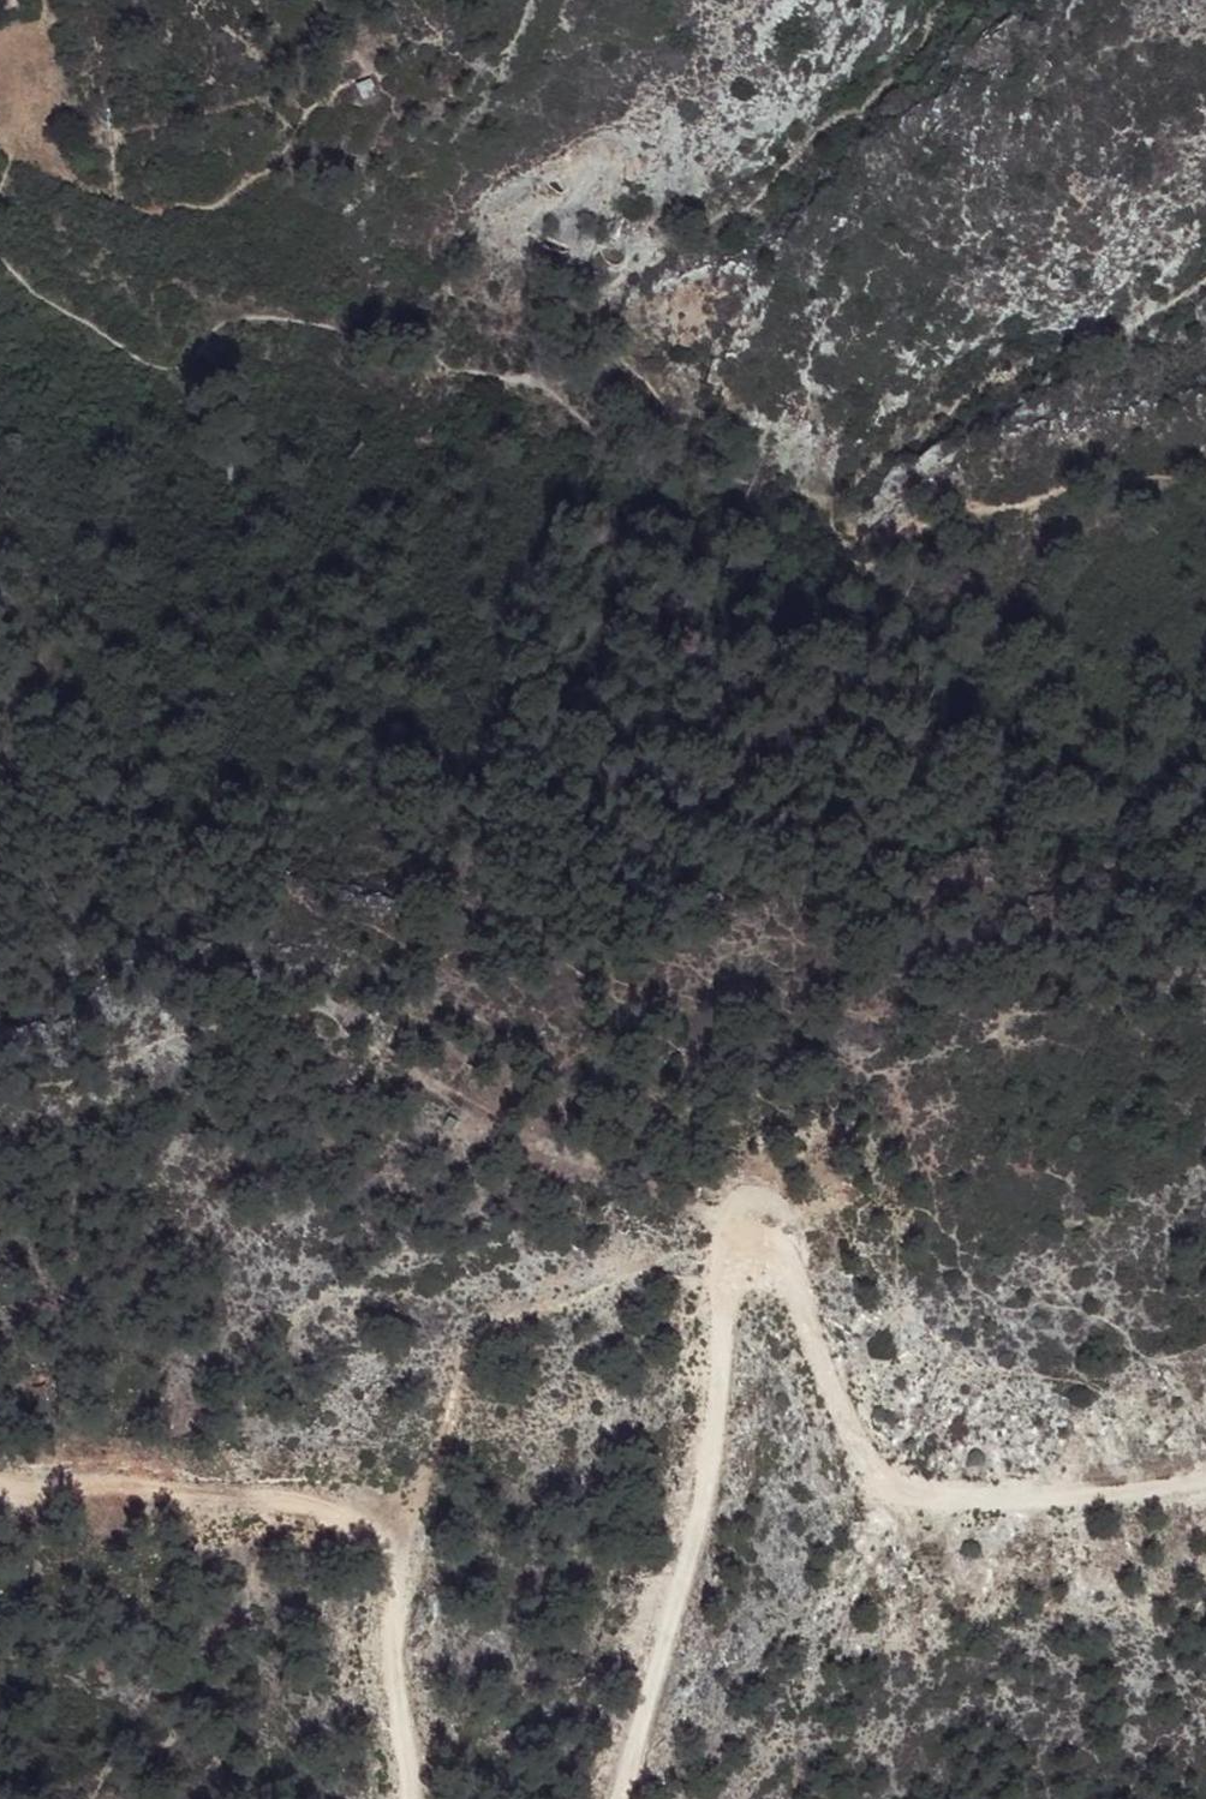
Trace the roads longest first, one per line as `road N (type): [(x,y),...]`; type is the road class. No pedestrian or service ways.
road 1 (track): [(1205,1471),(987,1499),(889,1473),(852,1439),(799,1285),(775,1257),(580,1167)]
road 2 (track): [(0,1483),(319,1494),(384,1524),(397,1569),(402,1798)]
road 3 (track): [(618,1798),(702,1519),(724,1344),(722,1271),(737,1244)]

